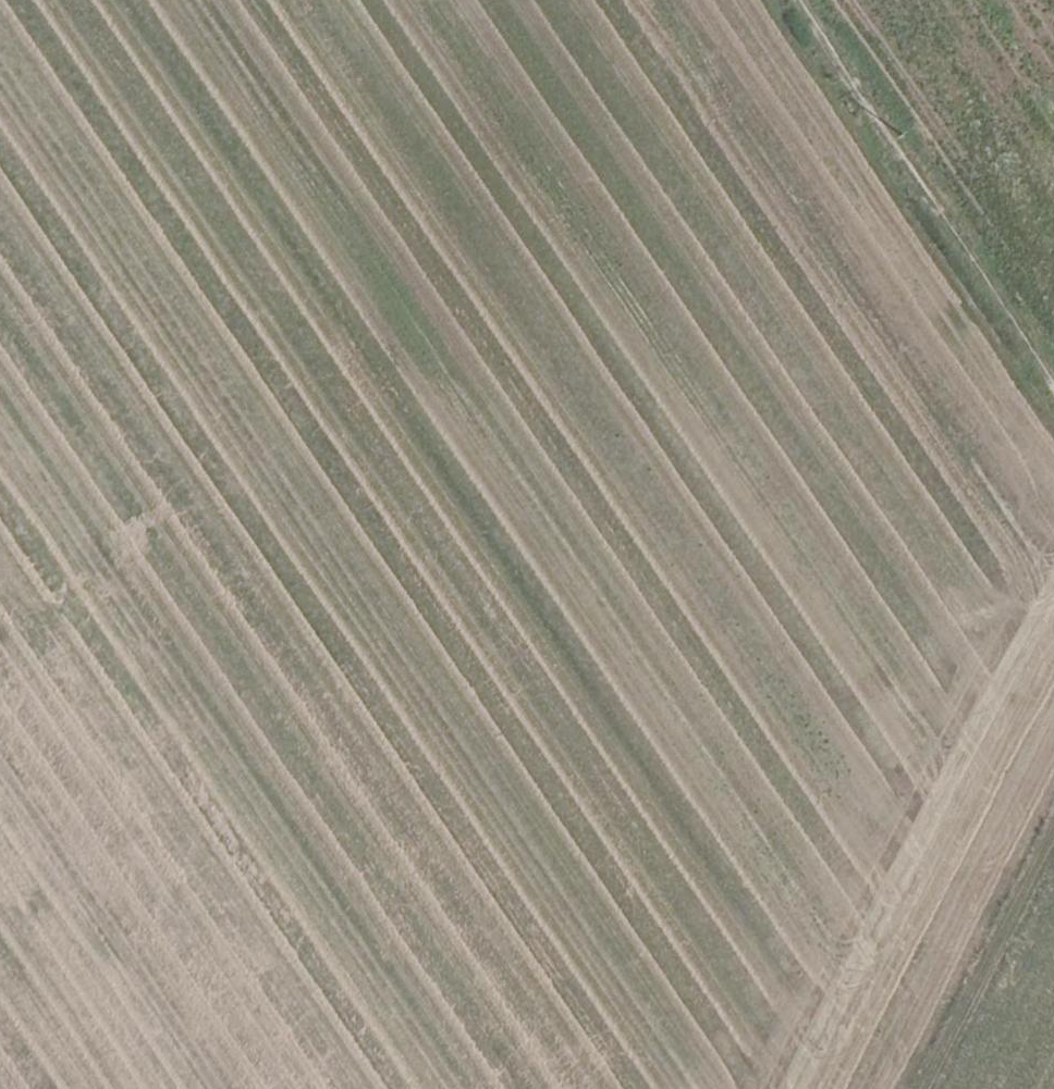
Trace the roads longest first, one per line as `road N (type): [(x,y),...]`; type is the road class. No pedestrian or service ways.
road 1 (track): [(787,0),(1053,402)]
road 2 (track): [(1053,850),(930,1088)]

